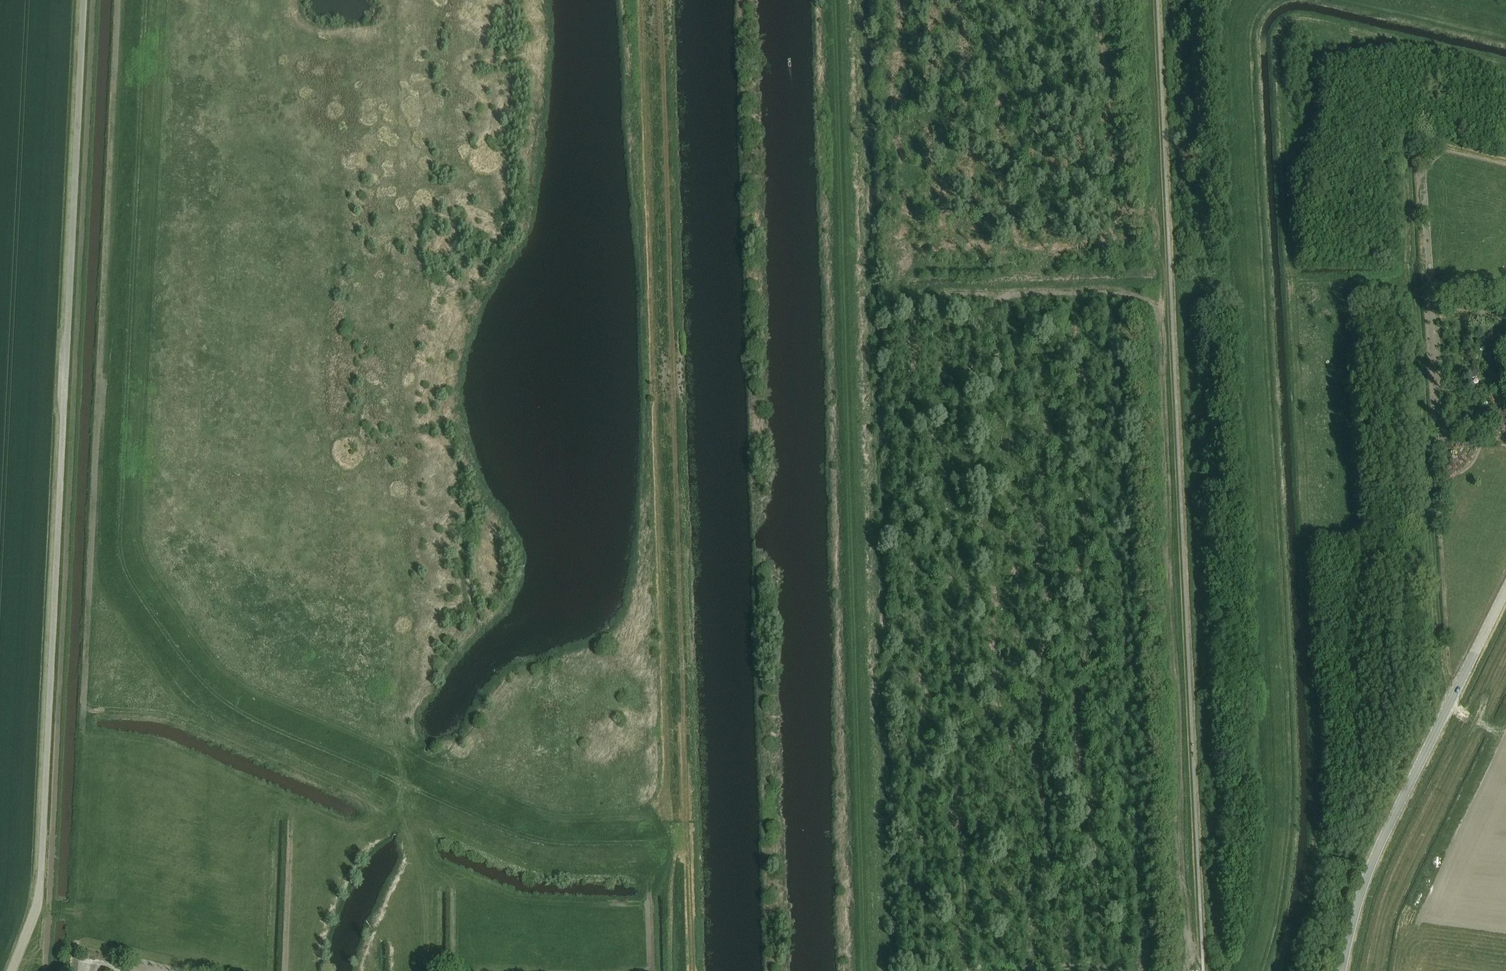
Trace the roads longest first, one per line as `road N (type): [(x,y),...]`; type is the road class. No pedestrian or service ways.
road 1 (tertiary): [(1341,970),(1378,850),(1505,593)]

